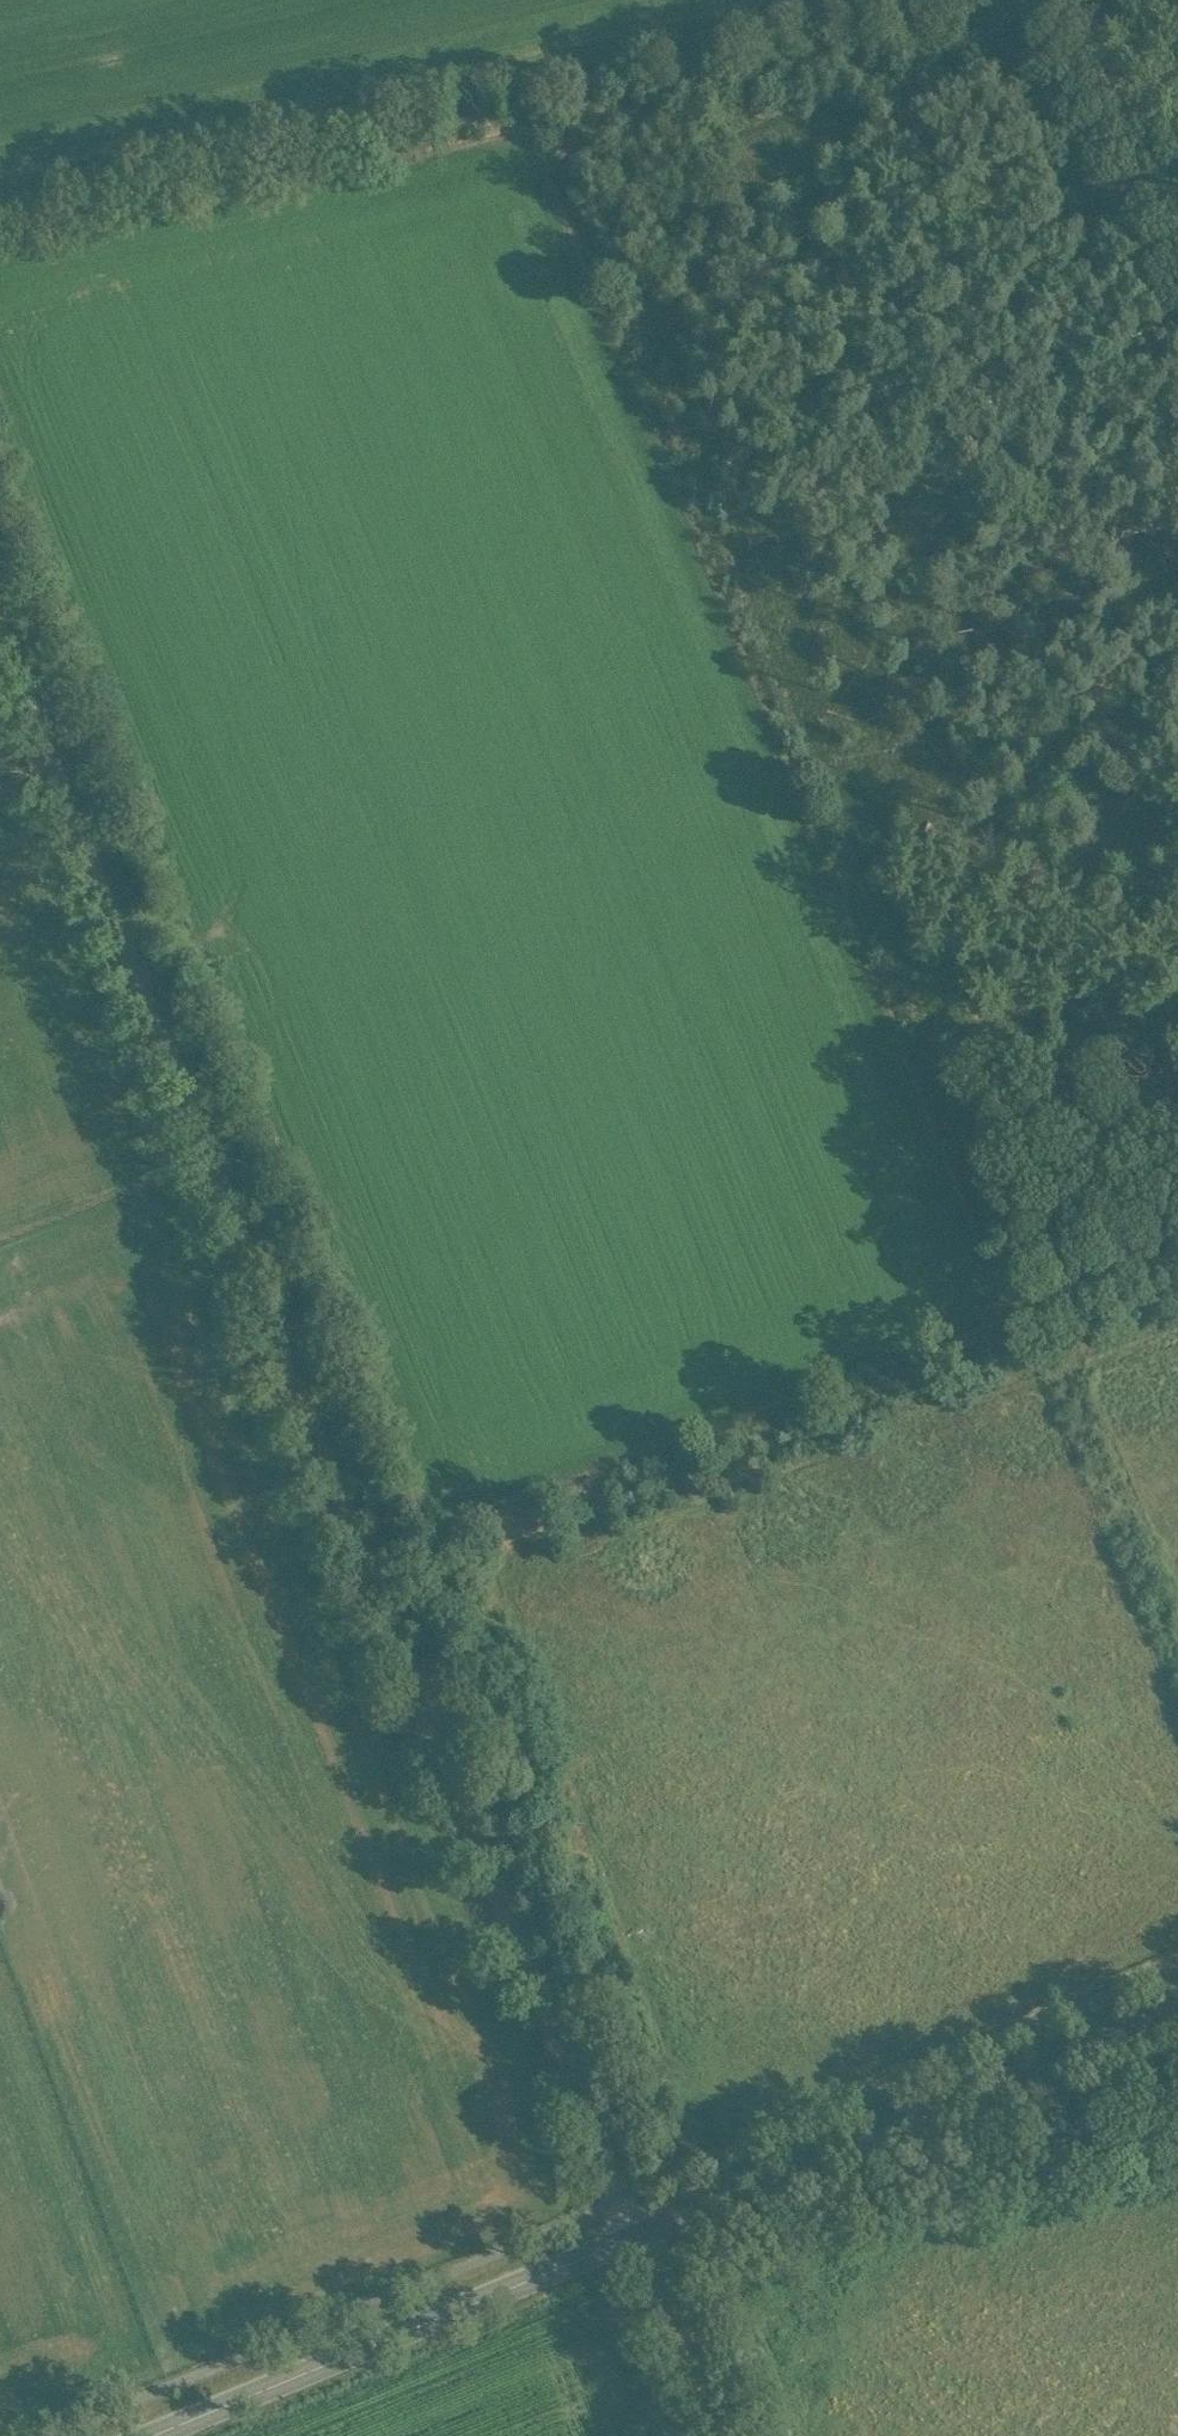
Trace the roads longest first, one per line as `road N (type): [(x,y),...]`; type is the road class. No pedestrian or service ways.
road 1 (track): [(0,608),(721,2435)]
road 2 (tertiary): [(140,2435),(1177,2000)]
road 3 (track): [(0,185),(804,0)]

